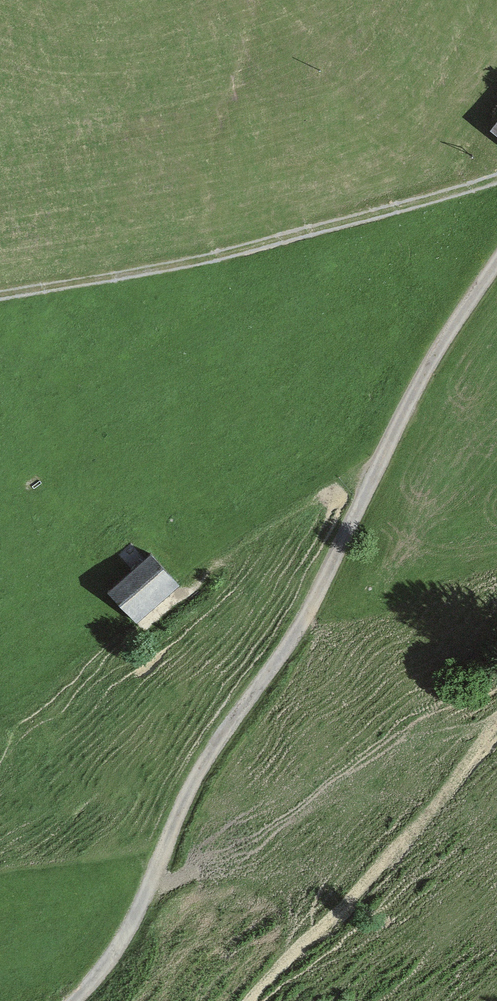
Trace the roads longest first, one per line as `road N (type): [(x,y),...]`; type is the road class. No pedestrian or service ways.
road 1 (track): [(70,1000),(136,912),(207,754),(307,615),(446,336),(496,261)]
road 2 (track): [(496,178),(232,252),(0,296)]
road 3 (track): [(496,713),(263,1000)]

